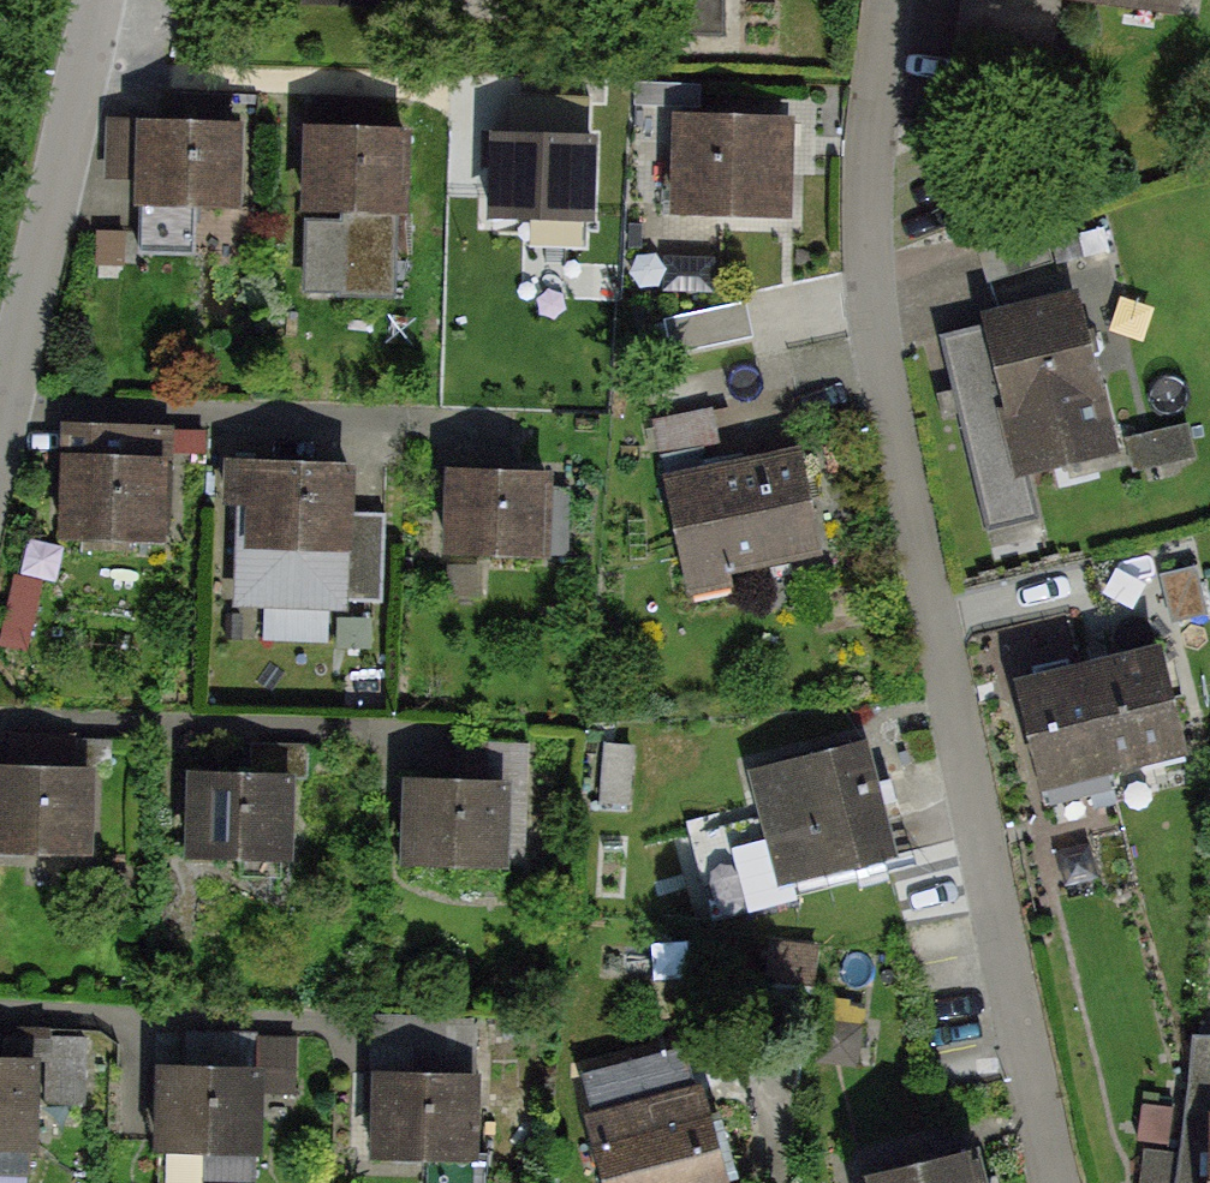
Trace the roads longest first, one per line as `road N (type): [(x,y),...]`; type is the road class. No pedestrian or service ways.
road 1 (residential): [(1061,1182),(881,376),(868,186),(889,0)]
road 2 (residential): [(98,0),(0,442)]

